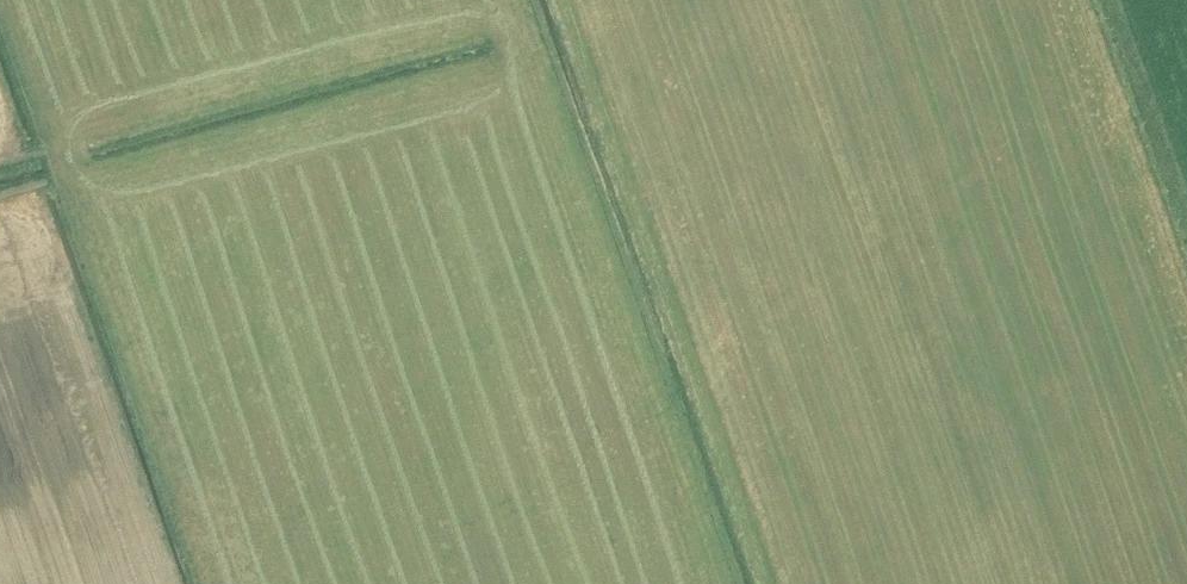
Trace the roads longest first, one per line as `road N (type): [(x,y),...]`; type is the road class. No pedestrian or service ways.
road 1 (track): [(564,0),(769,583)]

